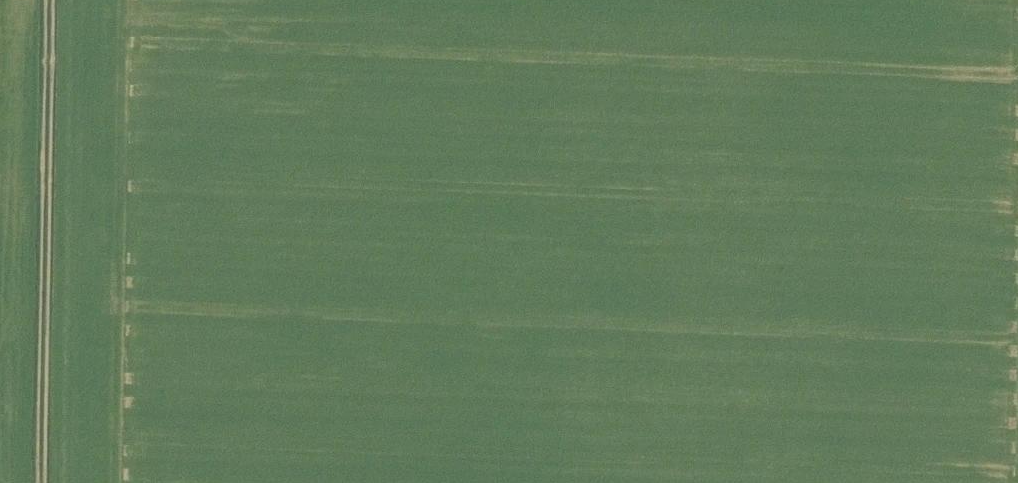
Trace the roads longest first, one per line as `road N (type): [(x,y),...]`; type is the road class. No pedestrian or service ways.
road 1 (track): [(51,0),(47,482)]

